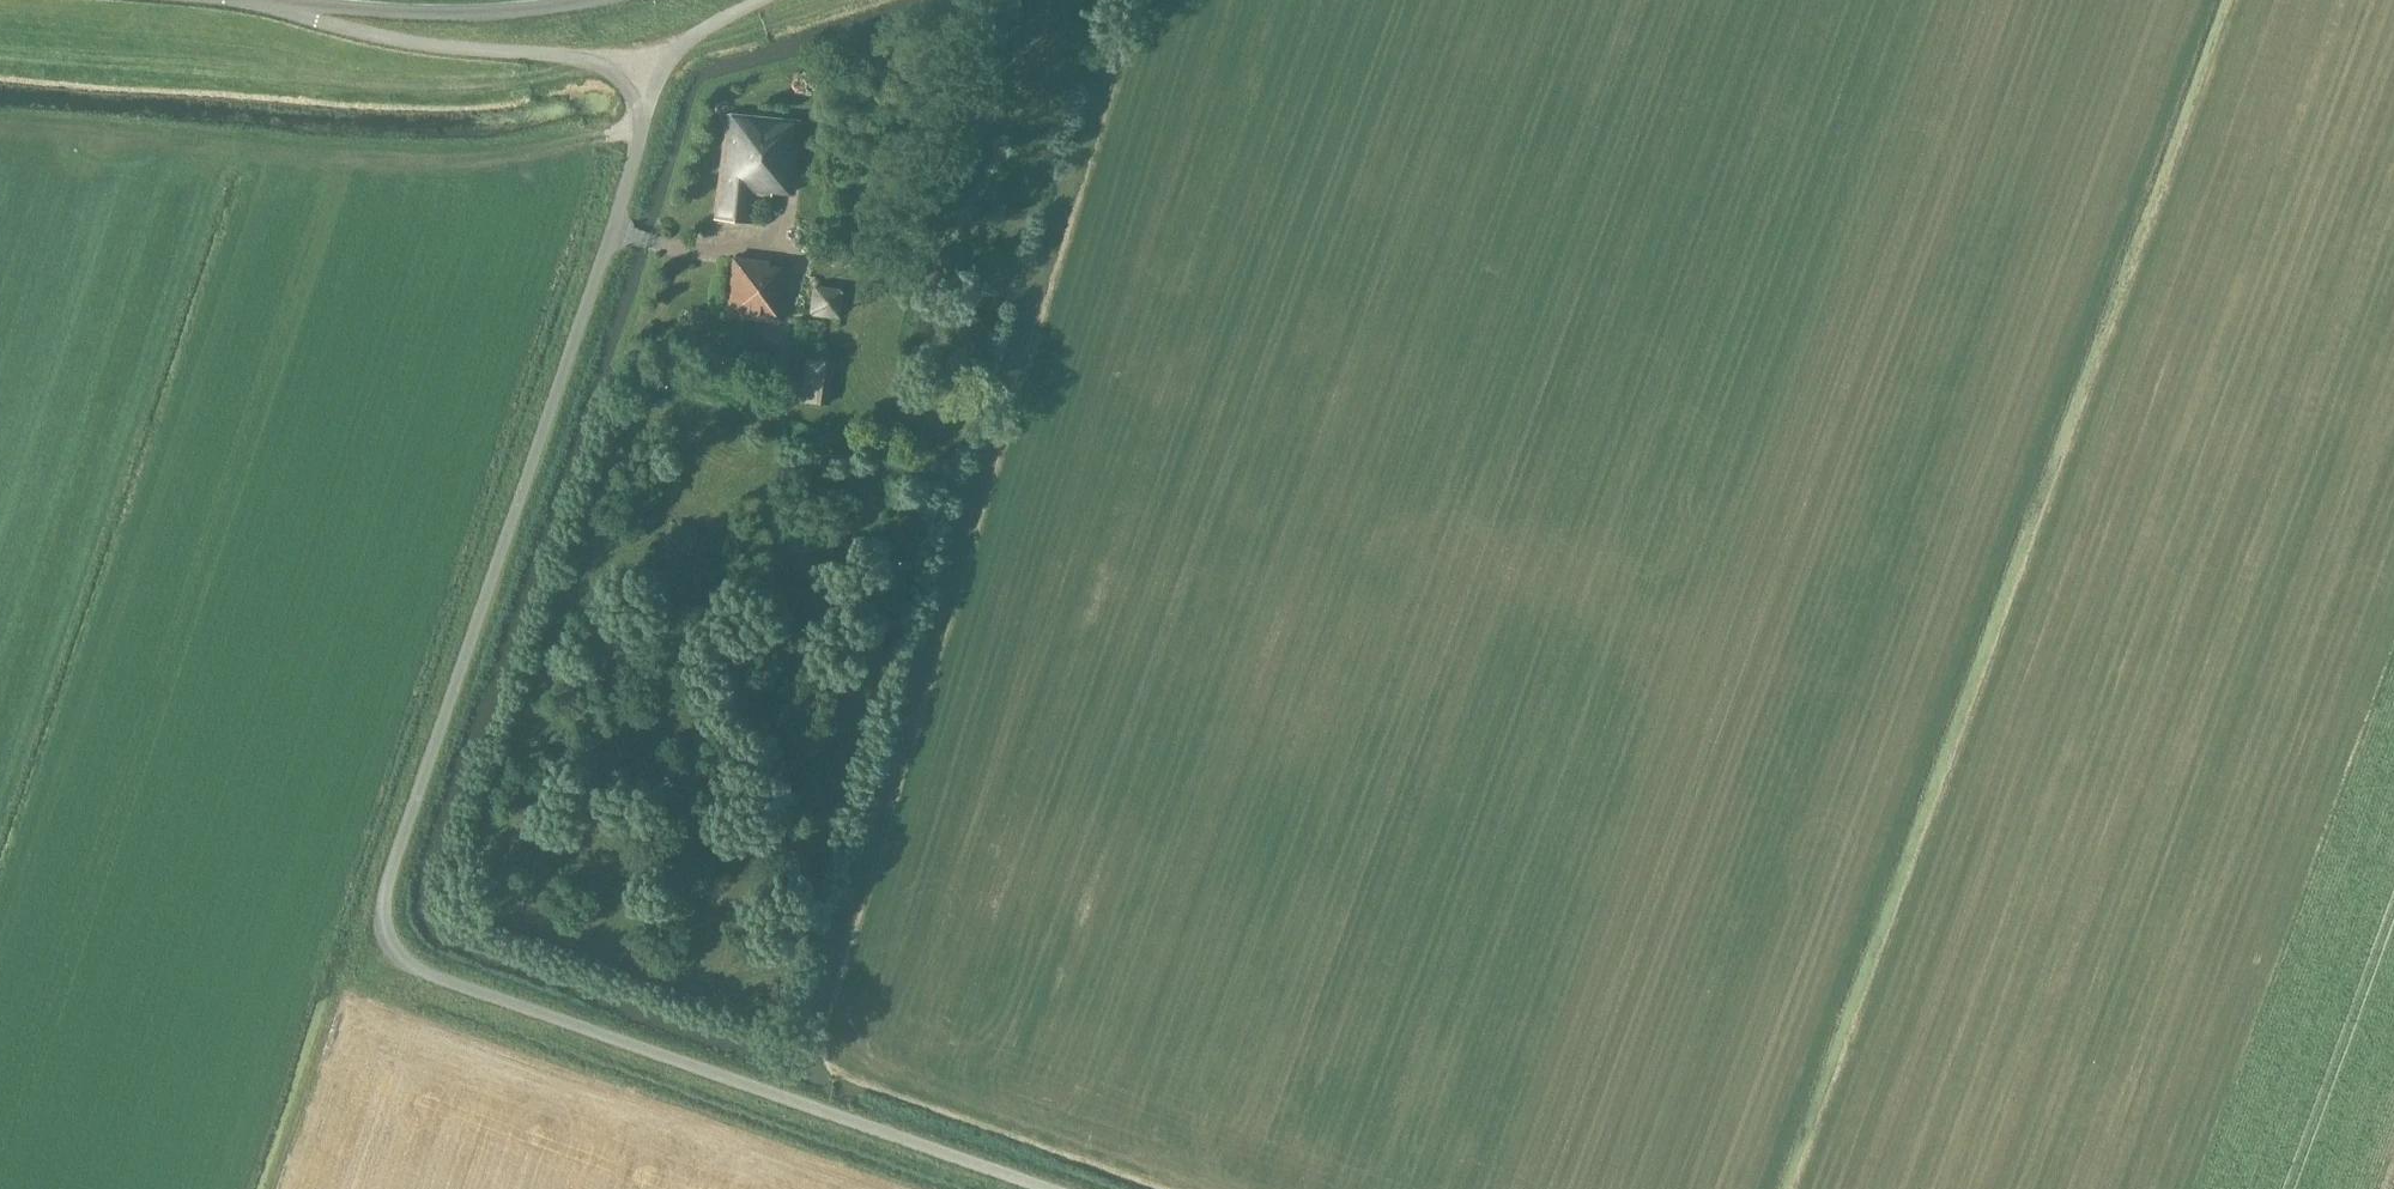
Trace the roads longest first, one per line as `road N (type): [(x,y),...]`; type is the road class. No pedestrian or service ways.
road 1 (unclassified): [(1047,1188),(442,980),(409,963),(389,940),(383,895),(610,234),(644,111)]
road 2 (unclassified): [(279,2),(405,42),(602,65),(644,111)]
road 3 (unclassified): [(279,2),(476,12),(586,0)]
road 4 (unclassified): [(644,111),(679,47),(761,0)]

